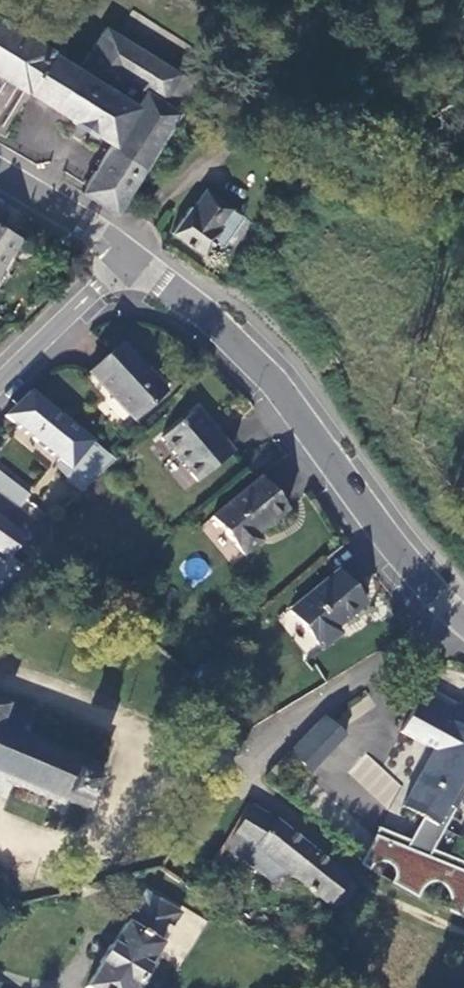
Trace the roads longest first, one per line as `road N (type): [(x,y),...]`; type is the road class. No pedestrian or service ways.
road 1 (tertiary): [(449,609),(279,384),(127,255)]
road 2 (track): [(127,255),(189,180),(234,150),(281,139),(332,142),(463,191)]
road 3 (residential): [(449,609),(289,726),(243,772)]
road 4 (residential): [(0,381),(127,255)]
road 5 (tertiary): [(127,255),(0,175)]

